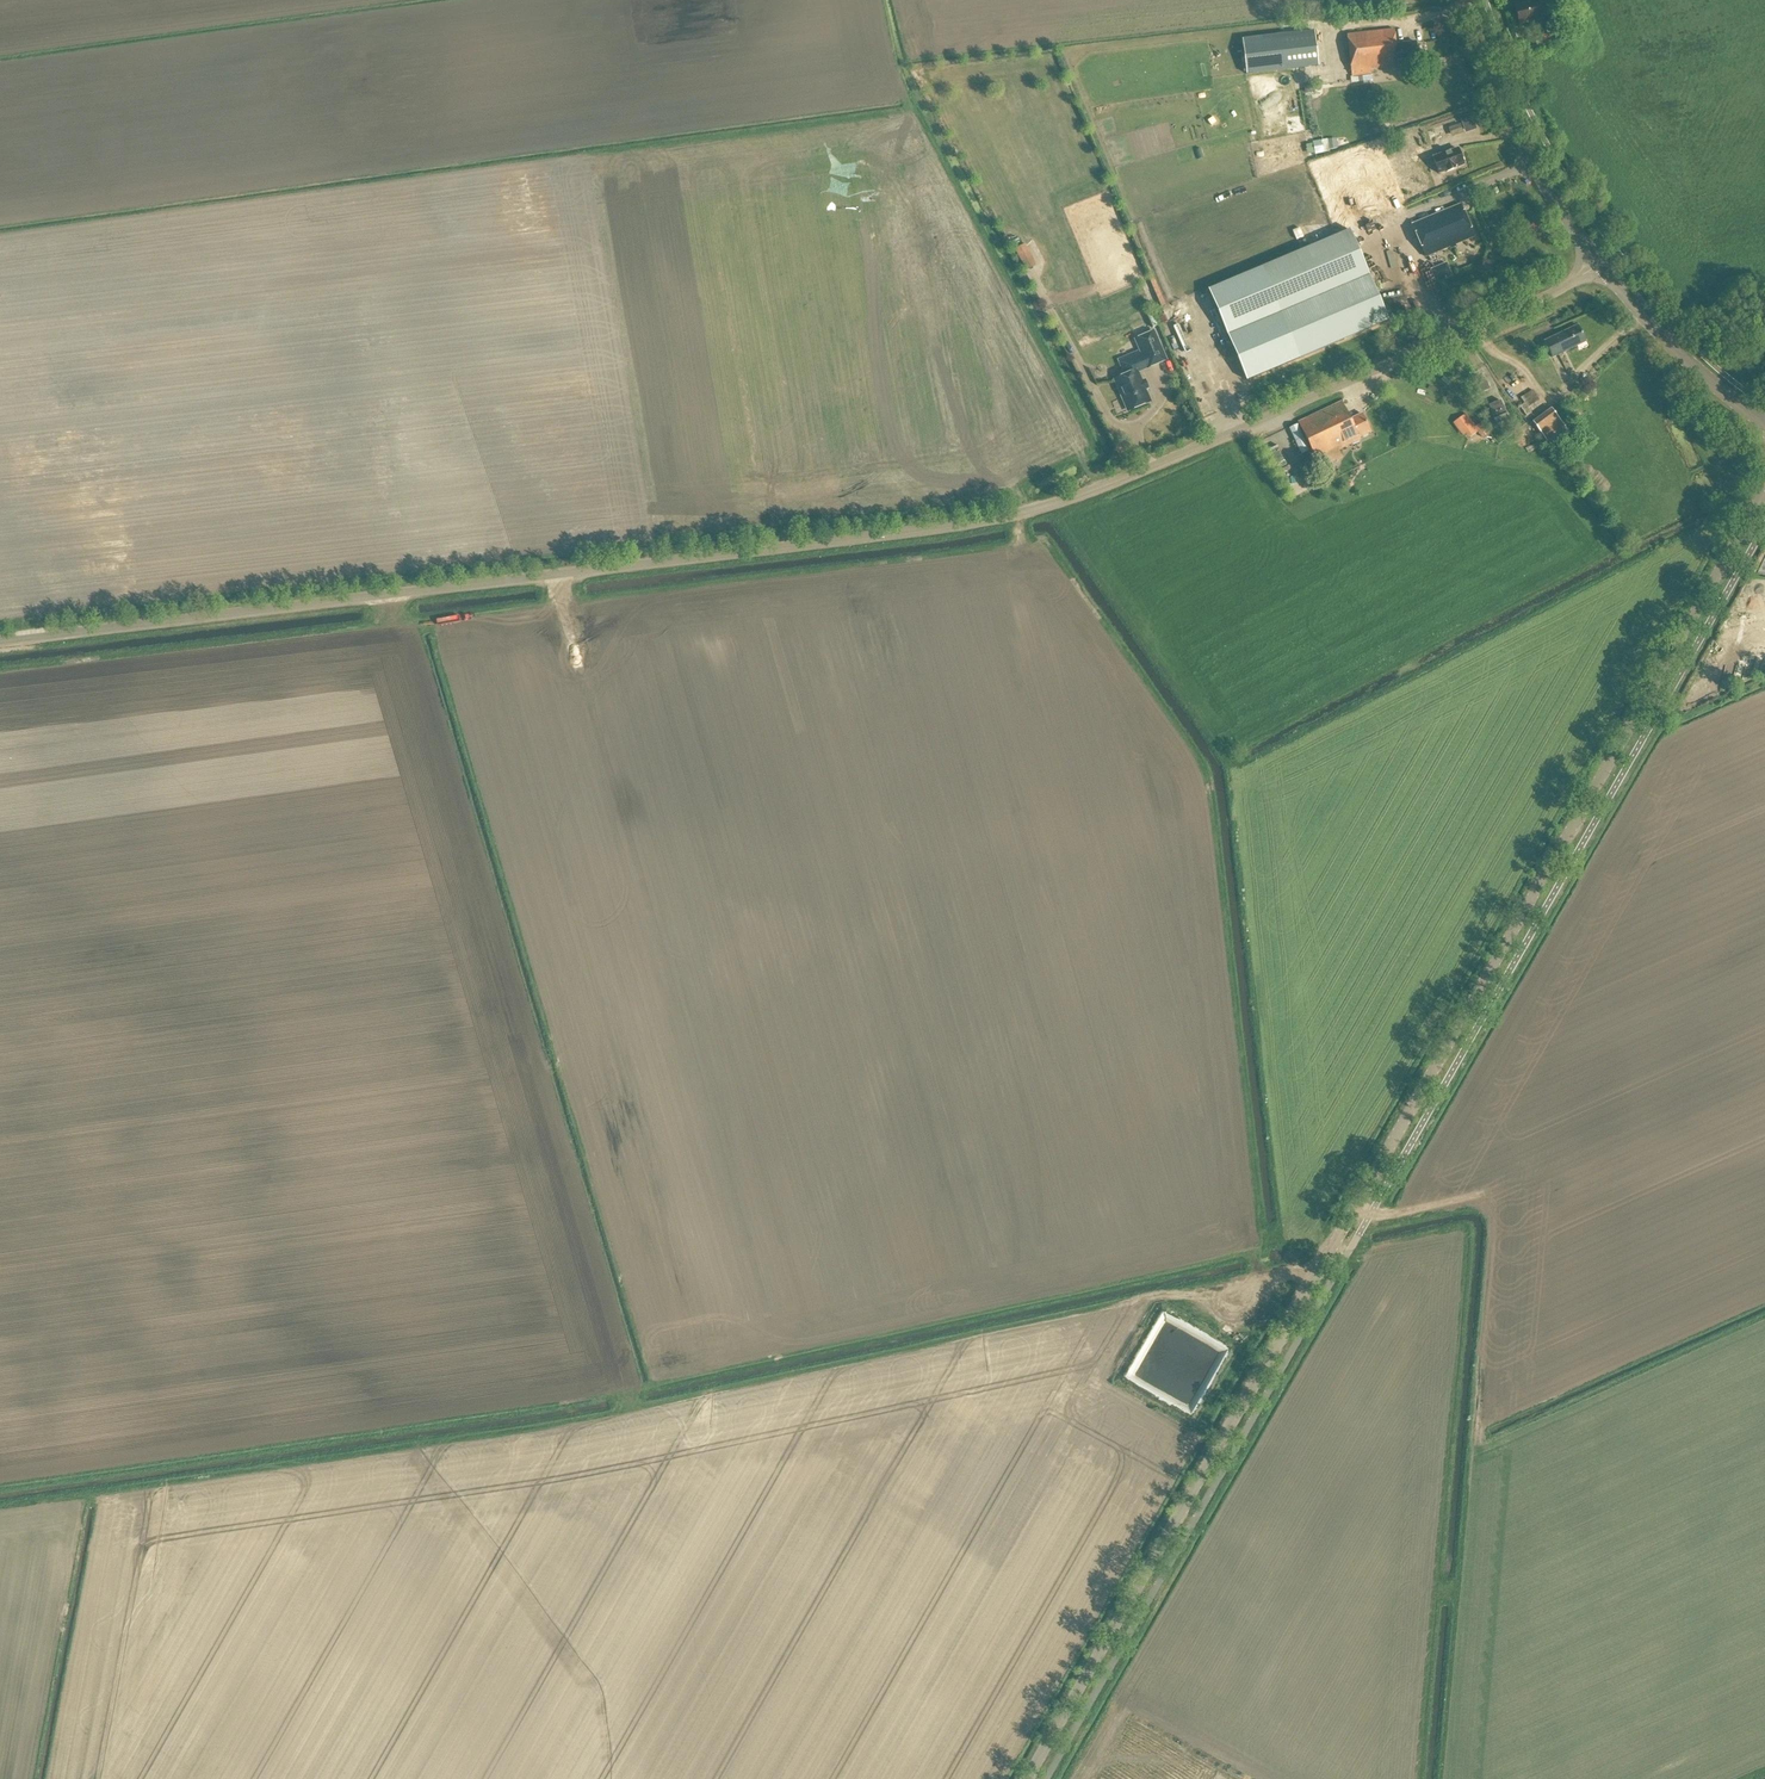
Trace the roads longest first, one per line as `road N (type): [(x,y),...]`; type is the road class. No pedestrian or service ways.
road 1 (unclassified): [(0,642),(1002,520),(1104,488),(1564,290),(1603,266)]
road 2 (tertiary): [(1028,1778),(1764,492)]
road 3 (tertiary): [(1603,266),(1512,124),(1466,0)]
road 4 (tertiary): [(1764,423),(1682,356),(1603,266)]

